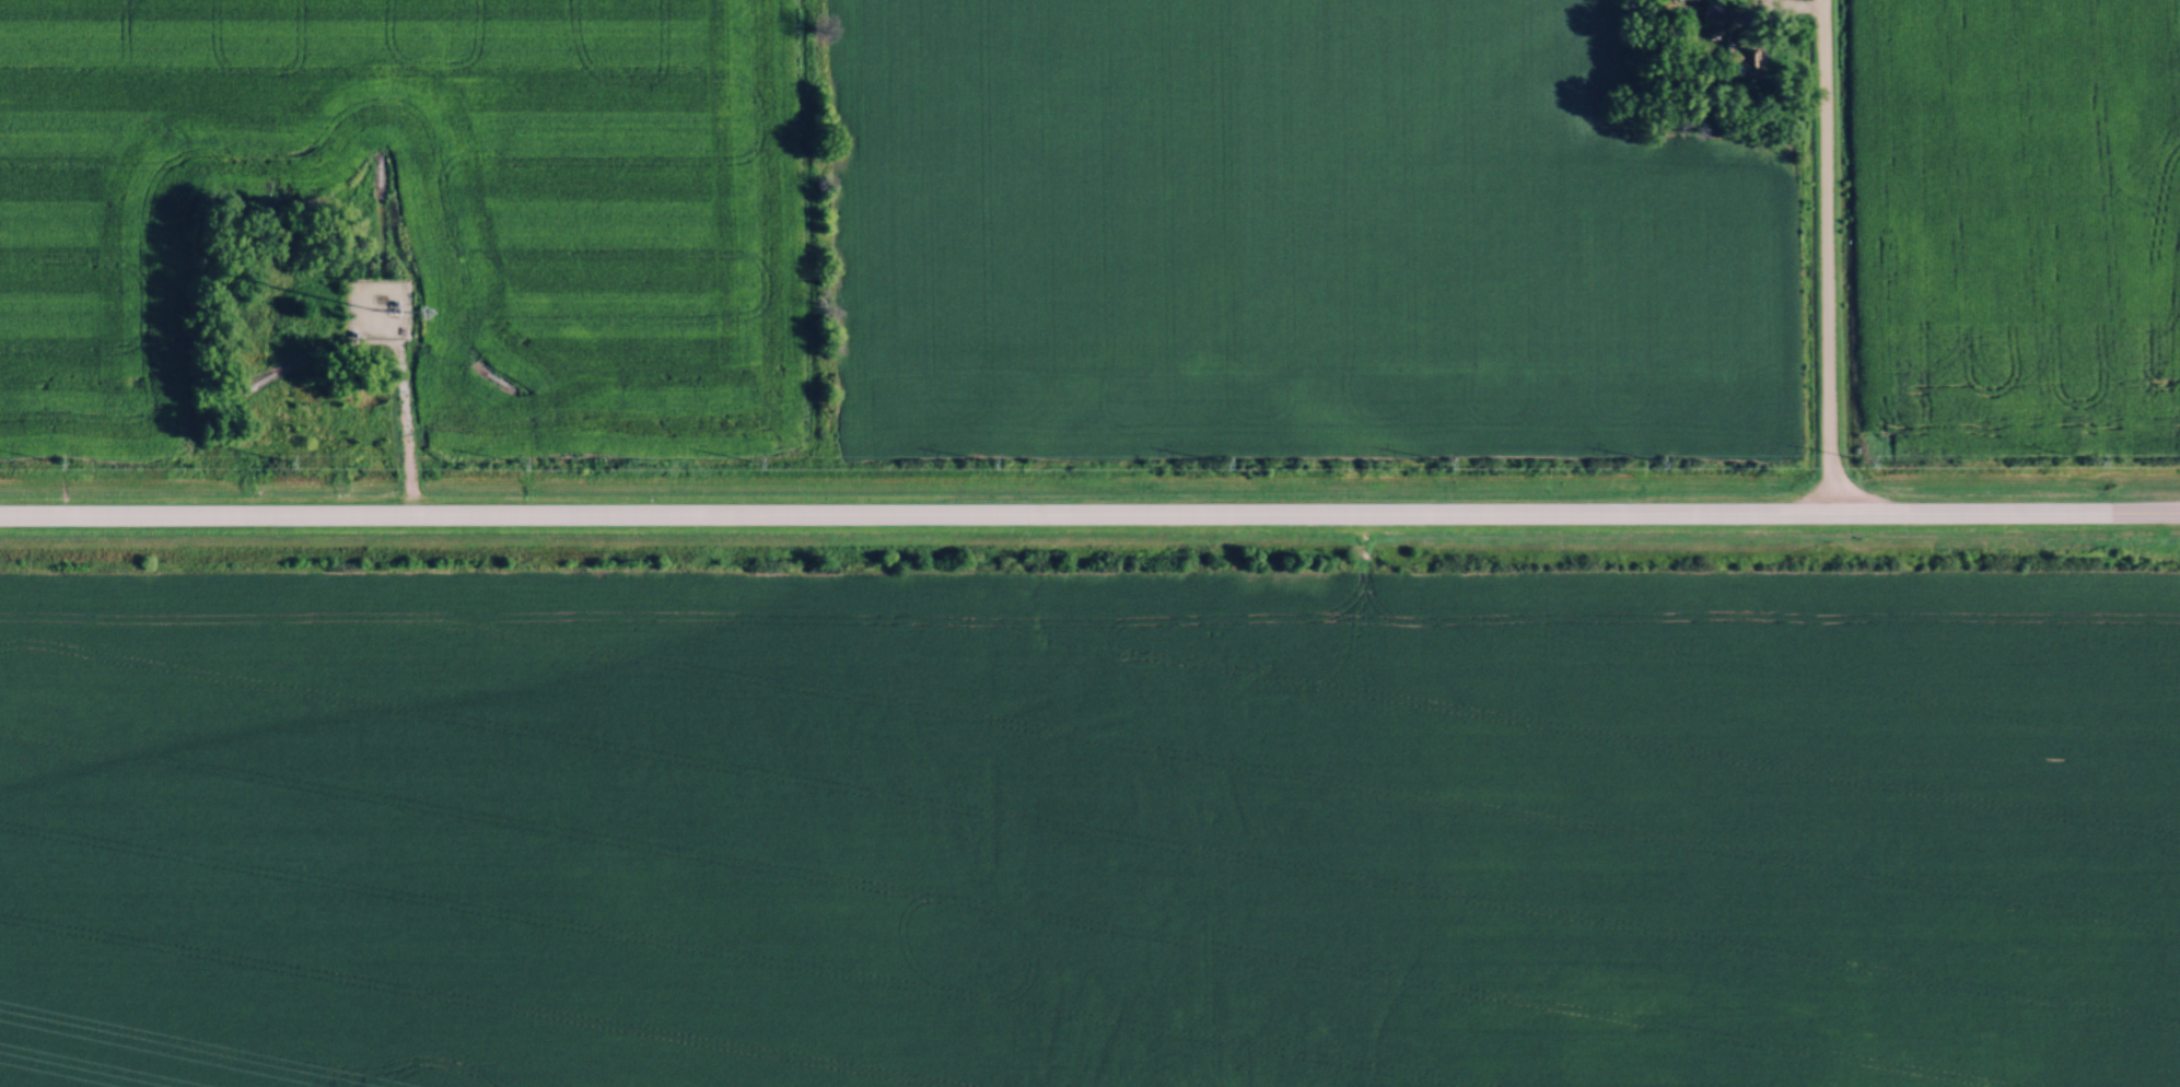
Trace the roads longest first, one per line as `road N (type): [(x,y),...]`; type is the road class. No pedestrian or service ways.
road 1 (secondary): [(0,517),(2179,515)]
road 2 (residential): [(1829,513),(1822,0)]

